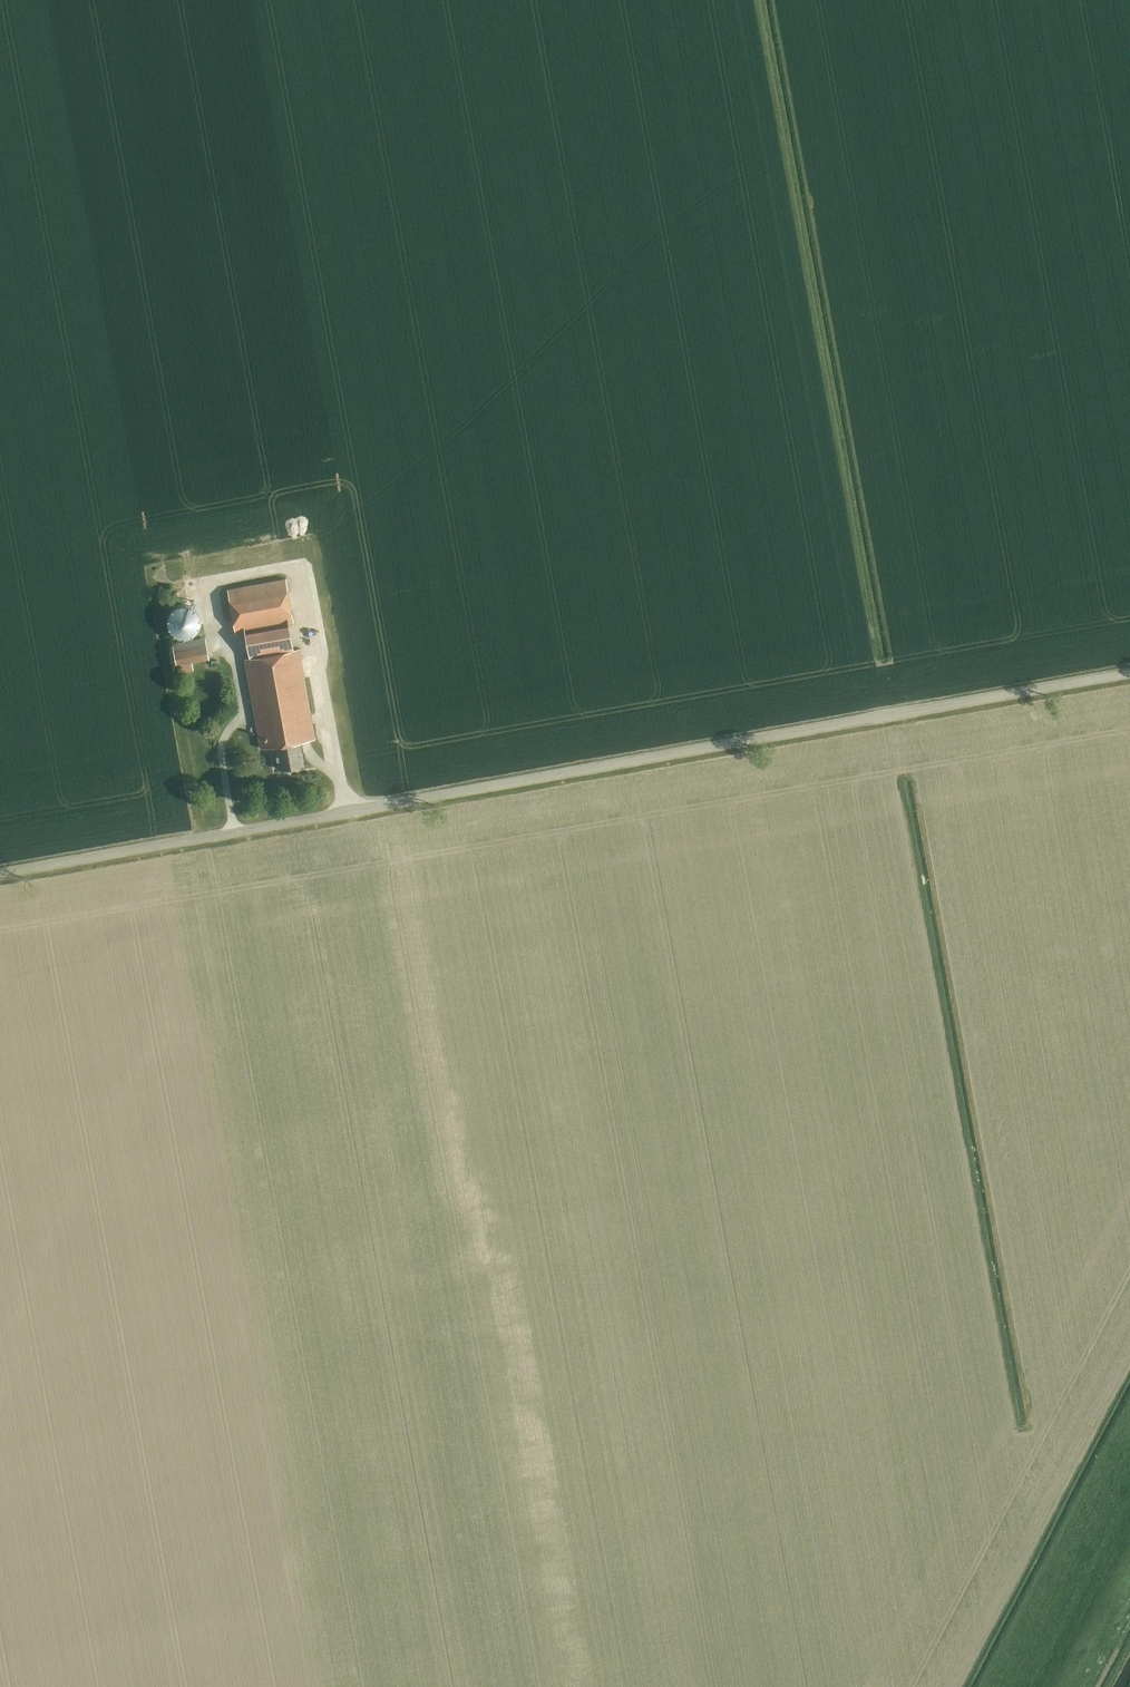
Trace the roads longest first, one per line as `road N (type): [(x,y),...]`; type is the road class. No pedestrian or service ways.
road 1 (unclassified): [(0,874),(1129,673)]

